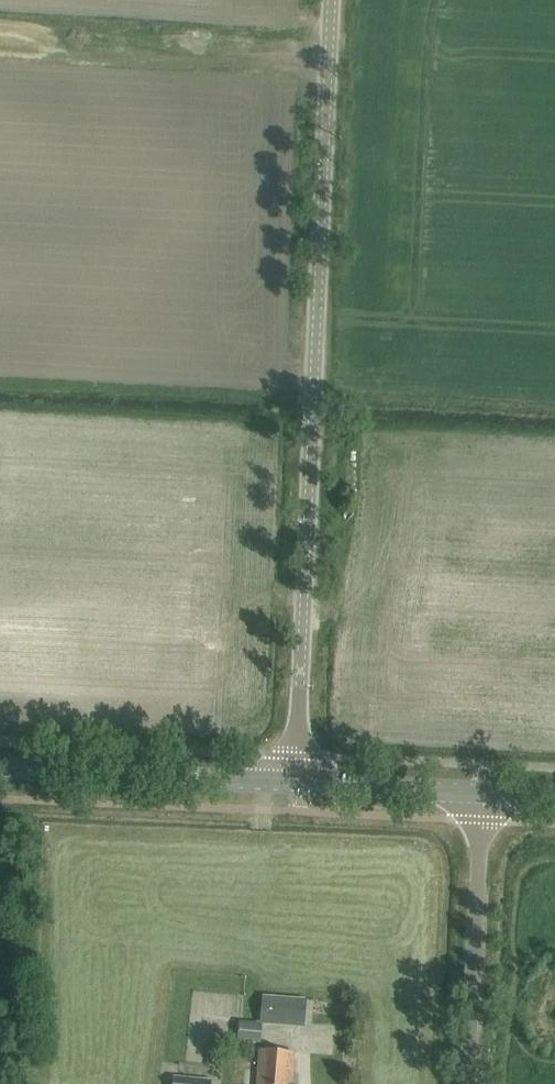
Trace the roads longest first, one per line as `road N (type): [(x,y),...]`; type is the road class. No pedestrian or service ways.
road 1 (unclassified): [(296,783),(331,0)]
road 2 (track): [(0,42),(329,56)]
road 3 (tertiary): [(296,783),(0,769)]
road 4 (unclassified): [(469,1083),(483,793)]
road 5 (tertiary): [(483,793),(296,783)]

